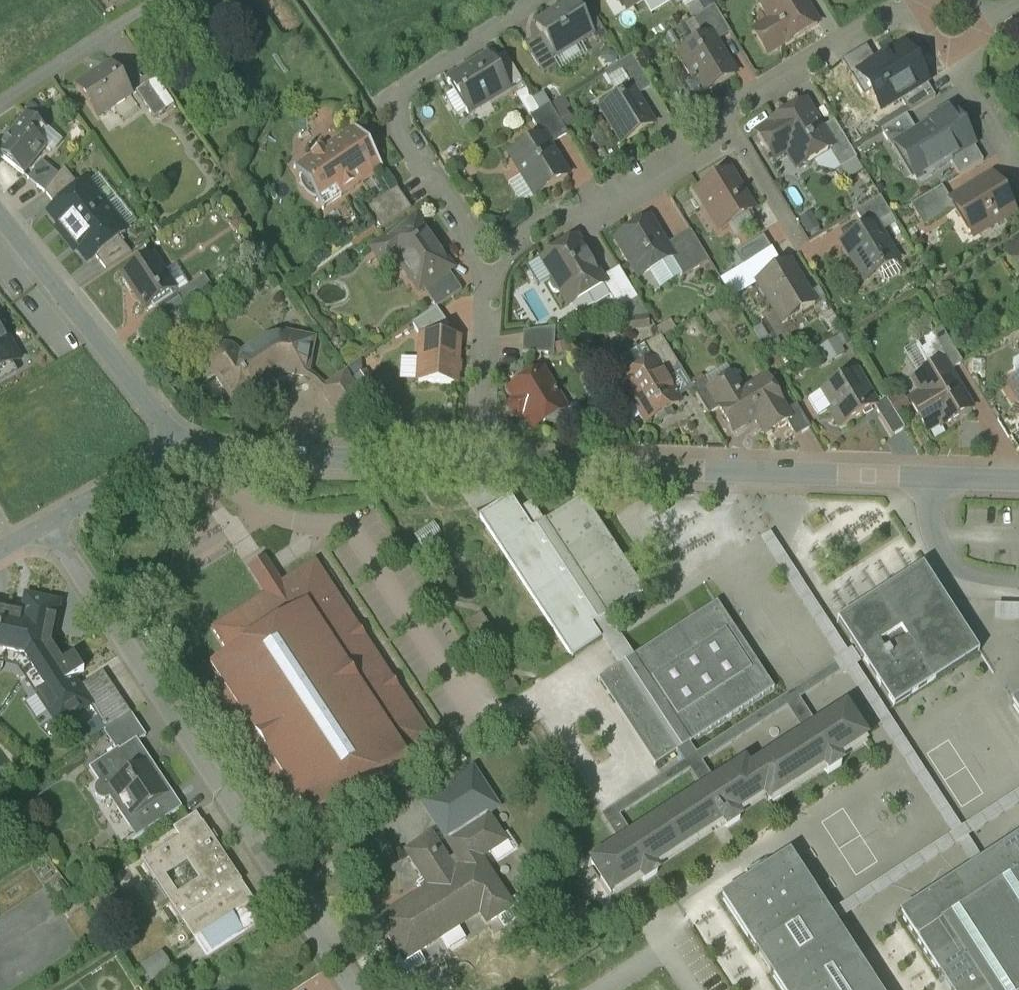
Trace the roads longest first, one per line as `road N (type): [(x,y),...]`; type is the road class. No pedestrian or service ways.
road 1 (residential): [(360,989),(46,523)]
road 2 (residential): [(1018,482),(482,461)]
road 3 (residential): [(534,0),(385,97),(486,251)]
road 4 (residential): [(183,454),(0,215)]
road 5 (residential): [(482,461),(183,454)]
road 6 (residential): [(486,251),(721,115)]
road 7 (residential): [(721,115),(918,0)]
road 8 (residential): [(482,461),(486,251)]
road 9 (residential): [(46,523),(183,454)]
road 10 (residential): [(721,115),(801,245)]
road 11 (residential): [(1018,159),(965,73),(964,39)]

